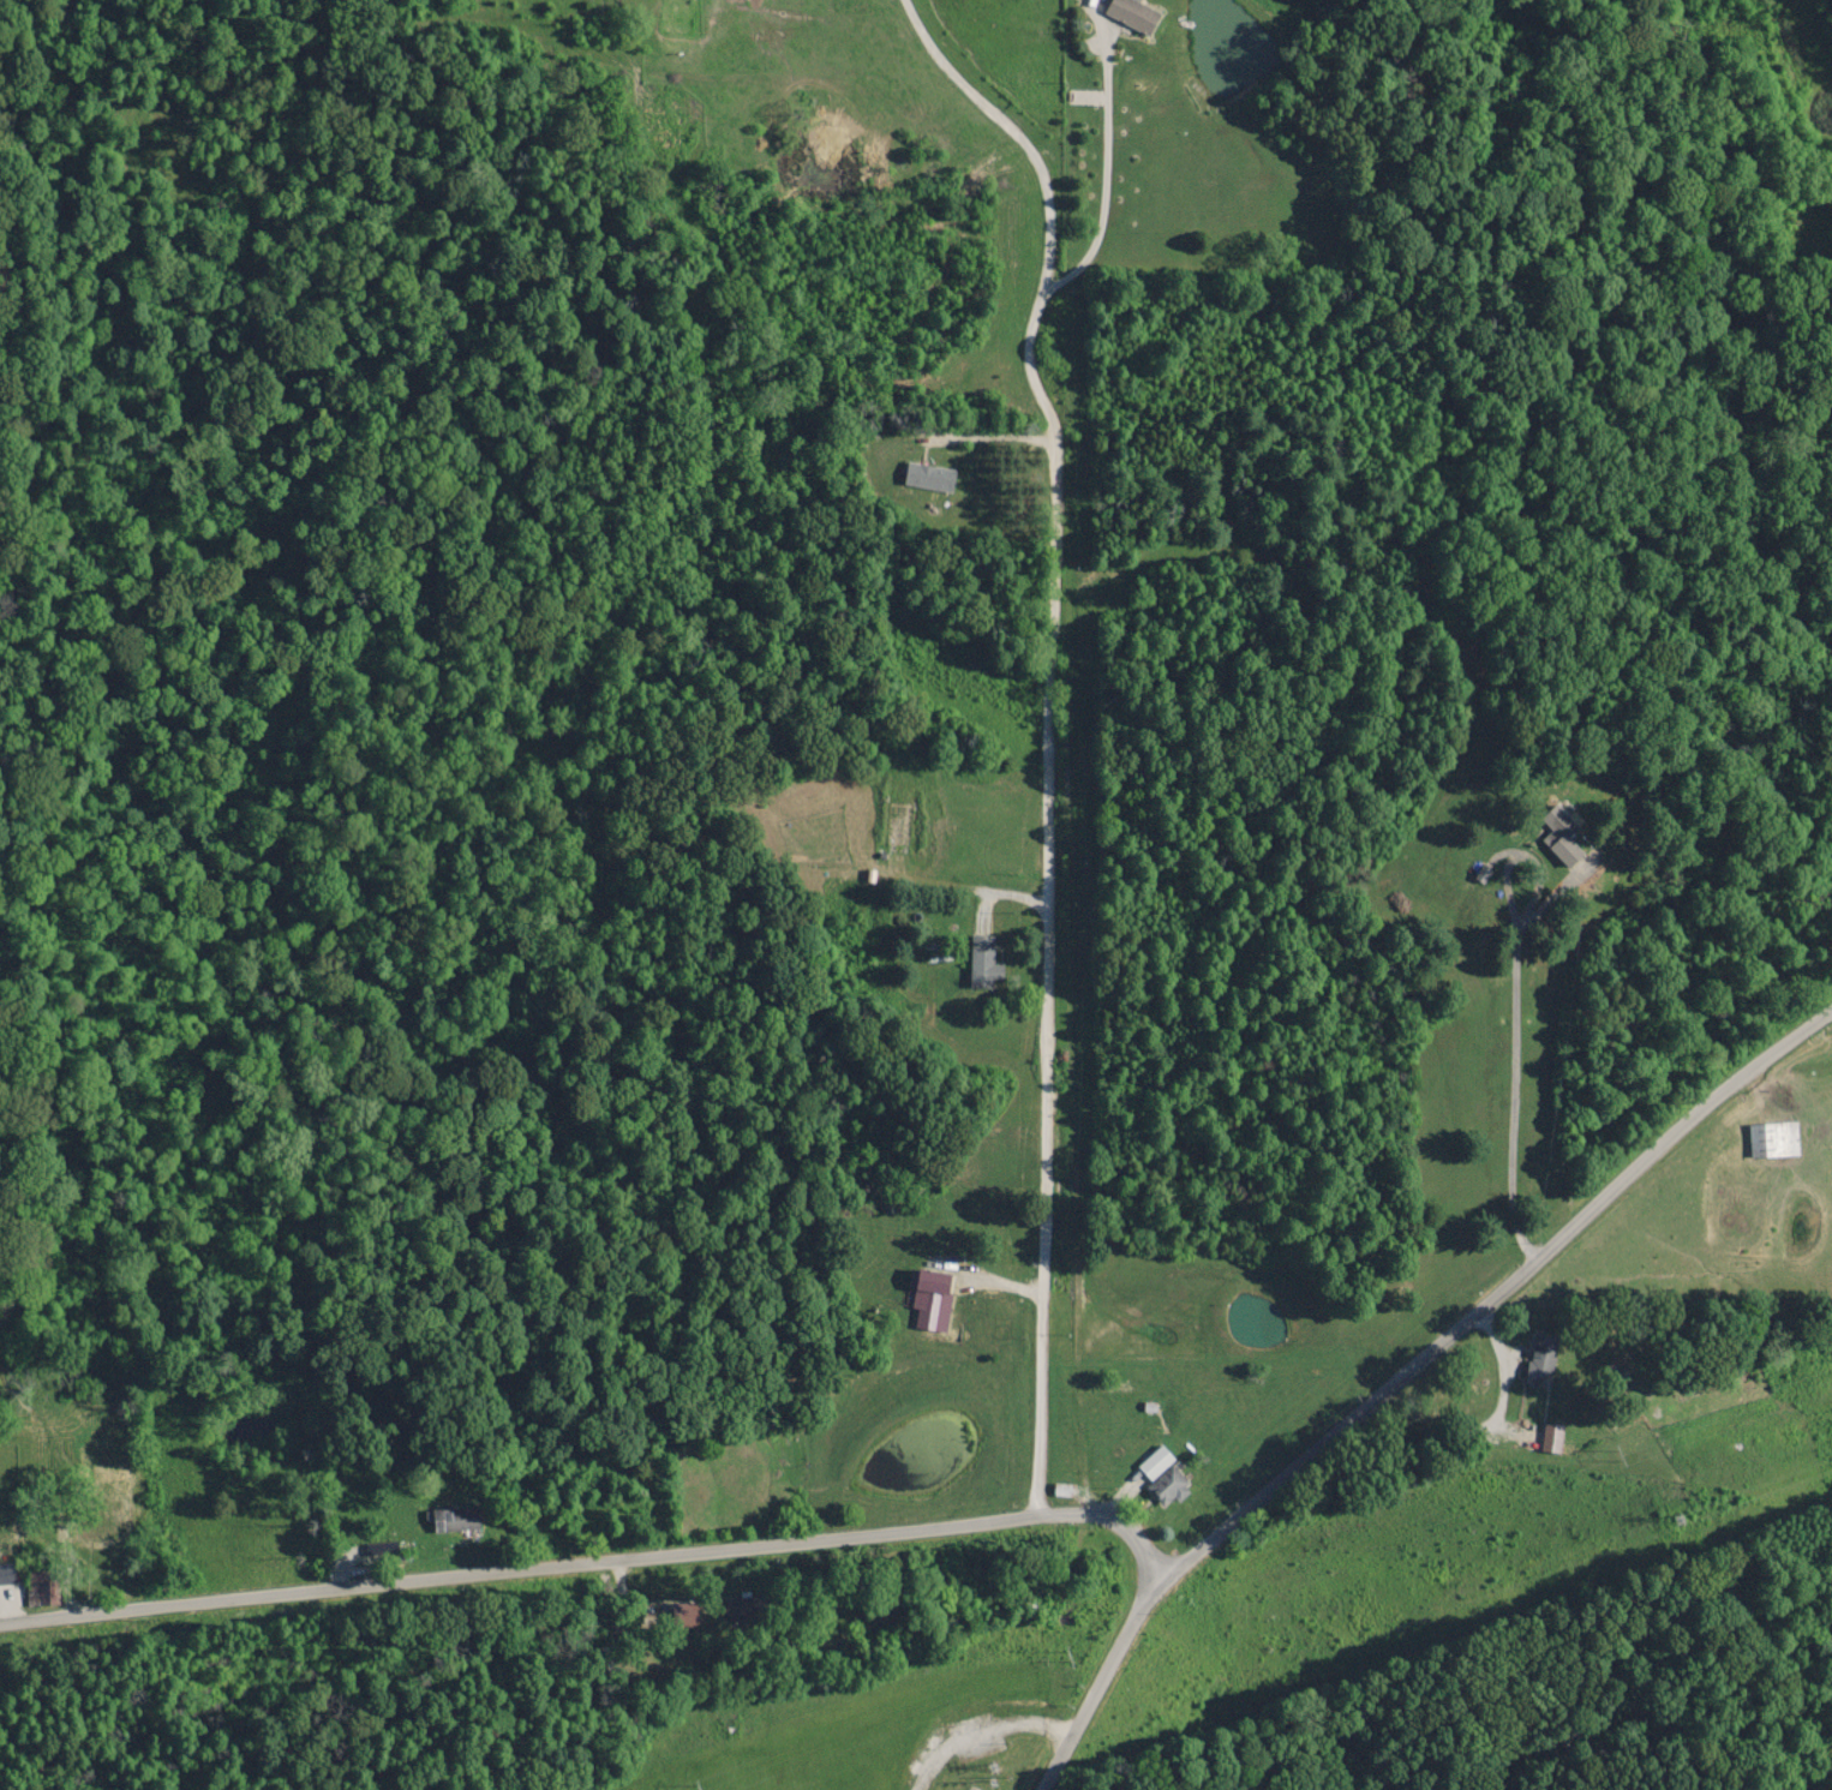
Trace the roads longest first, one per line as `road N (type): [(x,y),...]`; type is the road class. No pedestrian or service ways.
road 1 (residential): [(1050,281),(1038,375),(1065,495),(1043,1044),(1041,1515)]
road 2 (residential): [(1161,1581),(1132,1532),(1091,1515),(1041,1515),(0,1625)]
road 3 (residential): [(1040,1789),(1128,1622),(1161,1581),(1535,1262),(1696,1112),(1831,1009)]

